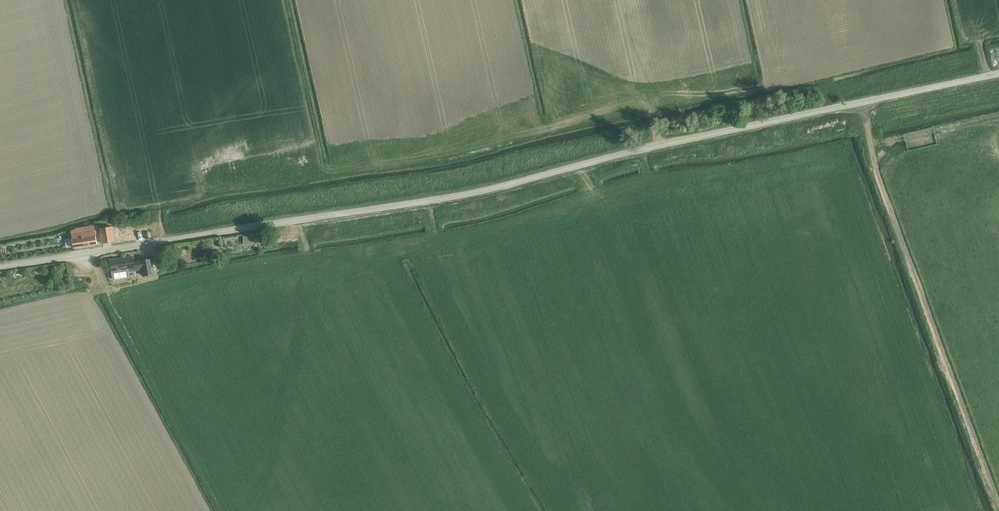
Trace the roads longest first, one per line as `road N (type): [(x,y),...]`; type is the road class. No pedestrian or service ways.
road 1 (unclassified): [(998,74),(447,198),(0,265)]
road 2 (track): [(860,104),(887,203),(998,505)]

